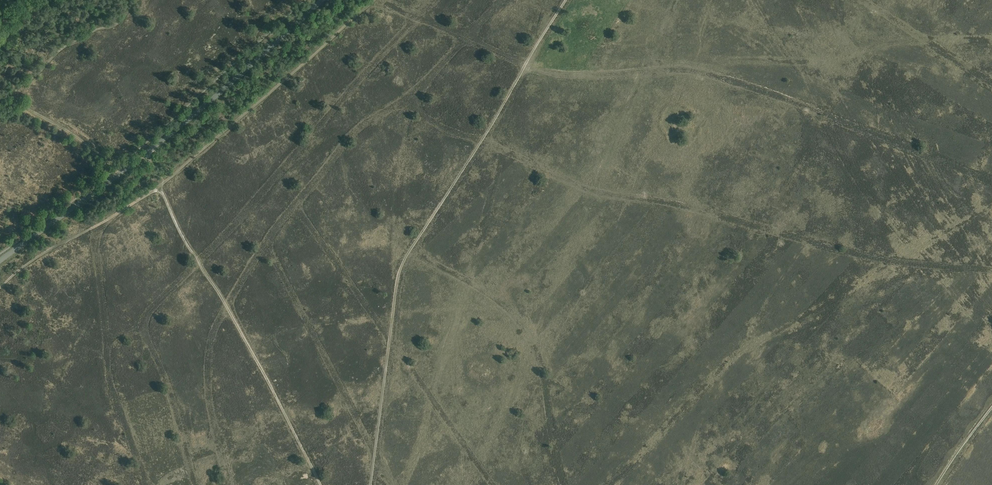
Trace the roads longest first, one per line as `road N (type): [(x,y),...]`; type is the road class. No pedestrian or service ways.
road 1 (track): [(566,0),(402,264),(370,484)]
road 2 (tertiary): [(0,260),(146,153),(322,0)]
road 3 (track): [(320,484),(159,187)]
road 4 (track): [(148,195),(374,0)]
road 5 (track): [(0,288),(45,253),(148,195)]
road 6 (track): [(148,195),(75,136),(8,98)]
road 7 (track): [(136,0),(119,22),(61,50),(8,98)]

